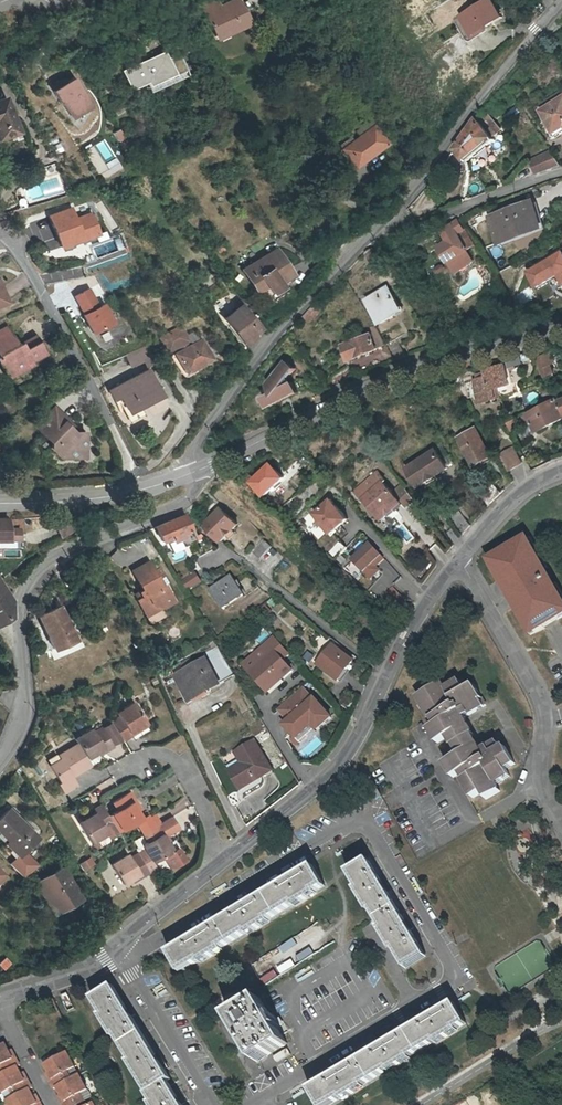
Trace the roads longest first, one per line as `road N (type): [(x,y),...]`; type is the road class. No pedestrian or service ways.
road 1 (residential): [(112,942),(376,811),(466,969),(315,1061)]
road 2 (residential): [(0,758),(21,719),(19,625),(28,589),(56,558),(193,495),(196,468)]
road 3 (tertiary): [(561,327),(385,380),(196,468)]
road 4 (residential): [(366,237),(561,4)]
road 5 (residential): [(196,468),(200,443),(268,341),(366,237)]
road 6 (residential): [(5,240),(88,378),(138,489)]
road 7 (residential): [(215,858),(337,767),(390,665)]
road 8 (residential): [(199,534),(390,665)]
road 9 (residential): [(302,1038),(368,1001),(372,990),(353,961),(290,994),(287,1009)]
road 10 (residential): [(561,169),(366,237)]
road 11 (residential): [(454,561),(541,693),(544,730)]
road 12 (residential): [(112,942),(211,1104)]
road 13 (residential): [(215,858),(208,811),(182,766),(149,754),(111,771)]
road 14 (residential): [(454,561),(525,485),(561,467)]
road 15 (tertiary): [(138,489),(61,505),(0,504)]
road 16 (residential): [(112,942),(215,858)]
road 17 (residential): [(0,993),(72,968),(112,942)]
road 18 (residential): [(390,665),(454,561)]

